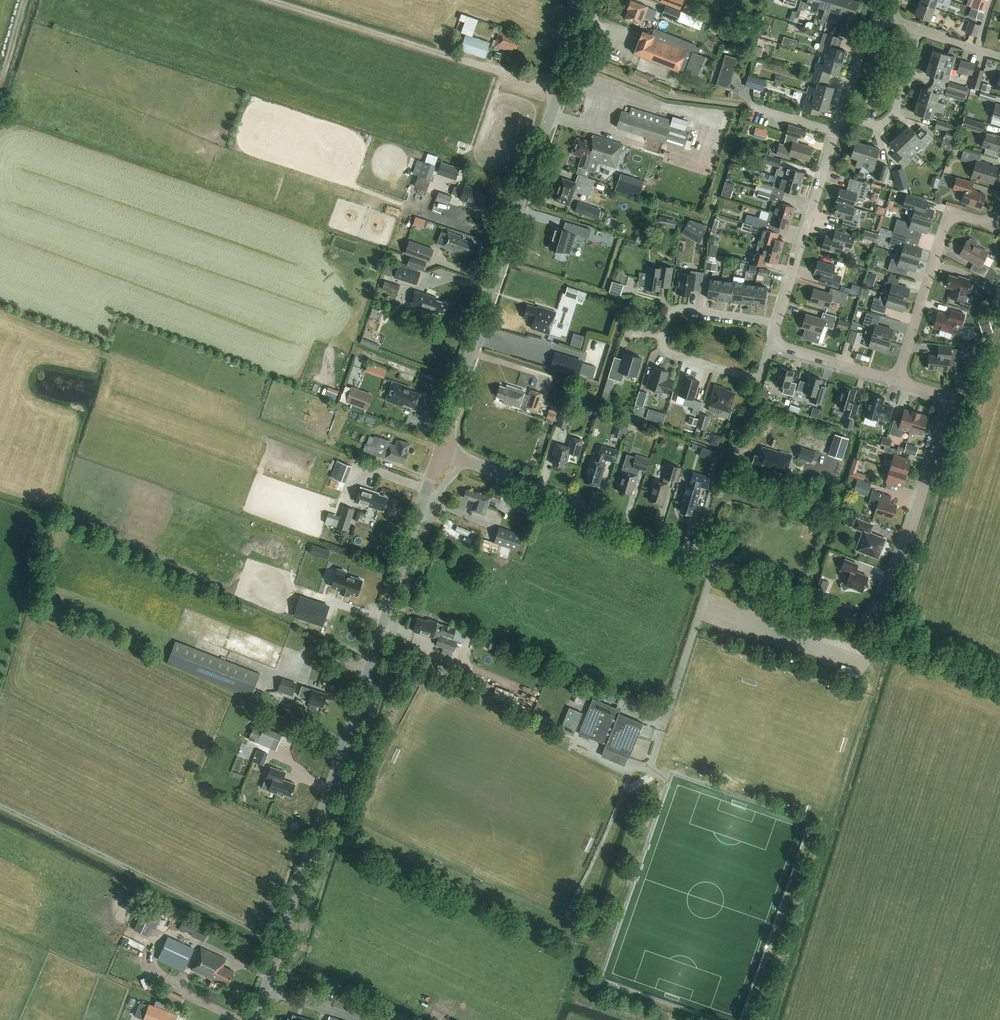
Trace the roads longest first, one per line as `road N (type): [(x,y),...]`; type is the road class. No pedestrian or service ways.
road 1 (tertiary): [(257,1019),(442,452)]
road 2 (tertiary): [(442,452),(537,153),(596,0)]
road 3 (unclassified): [(873,626),(442,452)]
road 4 (residential): [(873,626),(952,399),(897,381)]
road 5 (unclassified): [(779,345),(759,379),(671,354),(662,339),(677,311),(775,325)]
road 6 (residential): [(897,381),(945,224),(962,216),(993,222),(999,210)]
road 7 (residential): [(775,325),(838,133)]
road 8 (unclassified): [(999,677),(873,626)]
road 9 (residential): [(897,381),(779,345)]
road 10 (residential): [(999,57),(886,20)]

